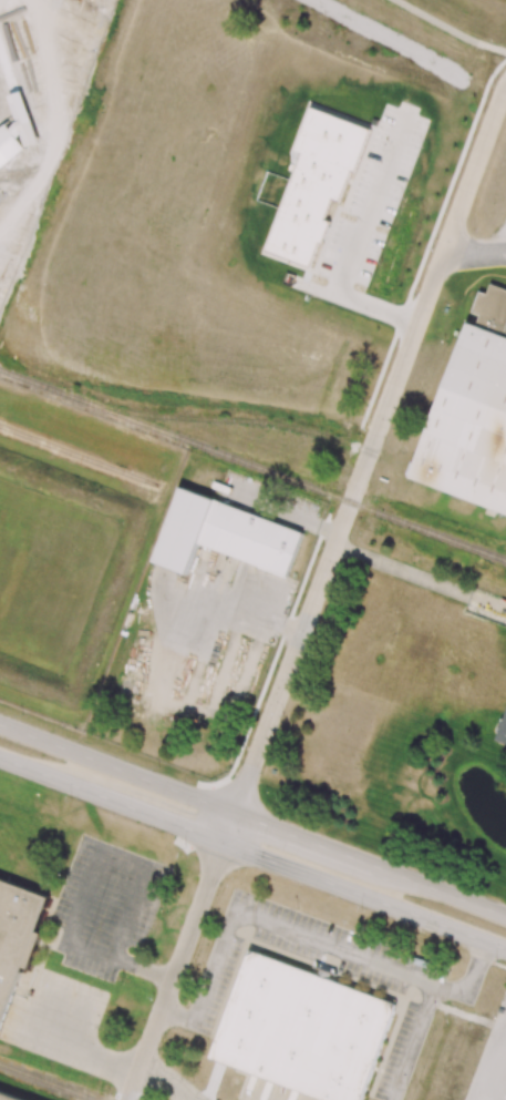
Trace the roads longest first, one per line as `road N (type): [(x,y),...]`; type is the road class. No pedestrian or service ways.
road 1 (residential): [(505,95),(234,816)]
road 2 (secondary): [(223,845),(505,950)]
road 3 (tertiary): [(223,845),(128,1099)]
road 4 (secondary): [(234,816),(0,727)]
road 5 (secondary): [(69,786),(223,845)]
road 6 (secondary): [(381,872),(234,816)]
road 7 (secondary): [(505,919),(381,872)]

